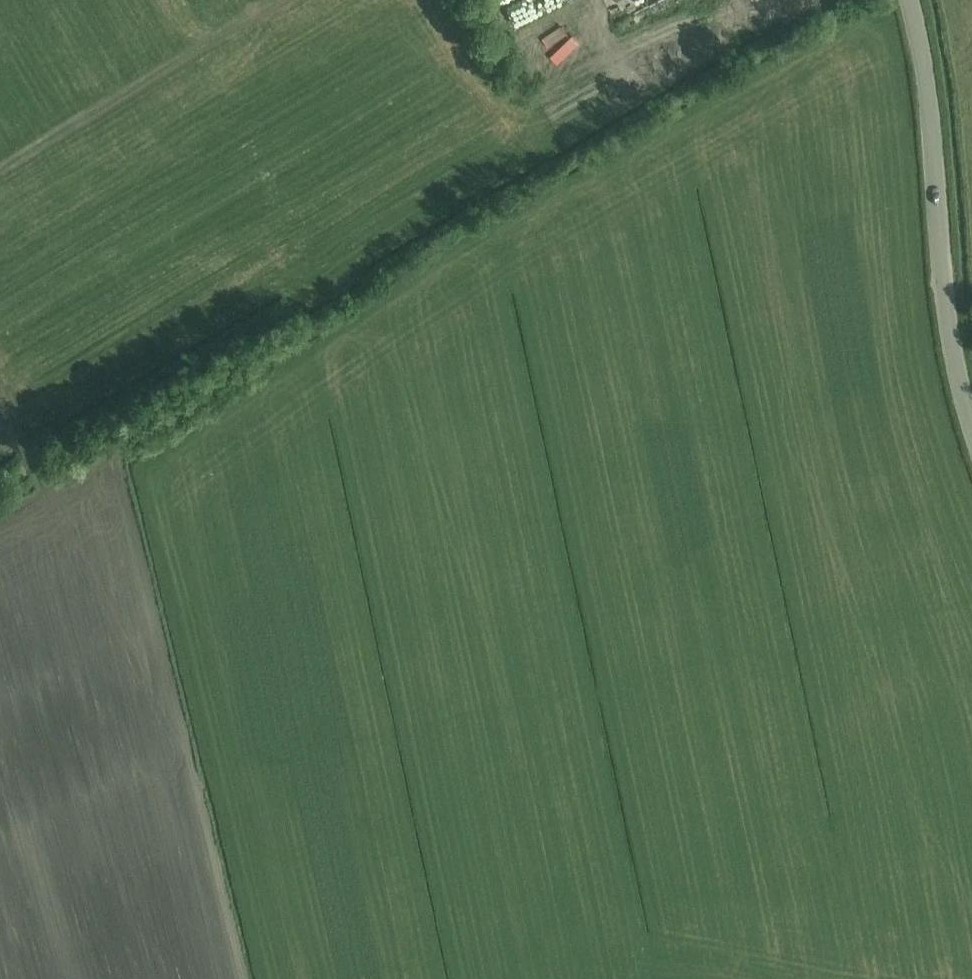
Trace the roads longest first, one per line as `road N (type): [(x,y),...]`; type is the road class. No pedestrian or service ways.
road 1 (unclassified): [(971,426),(950,331),(928,101),(908,0)]

